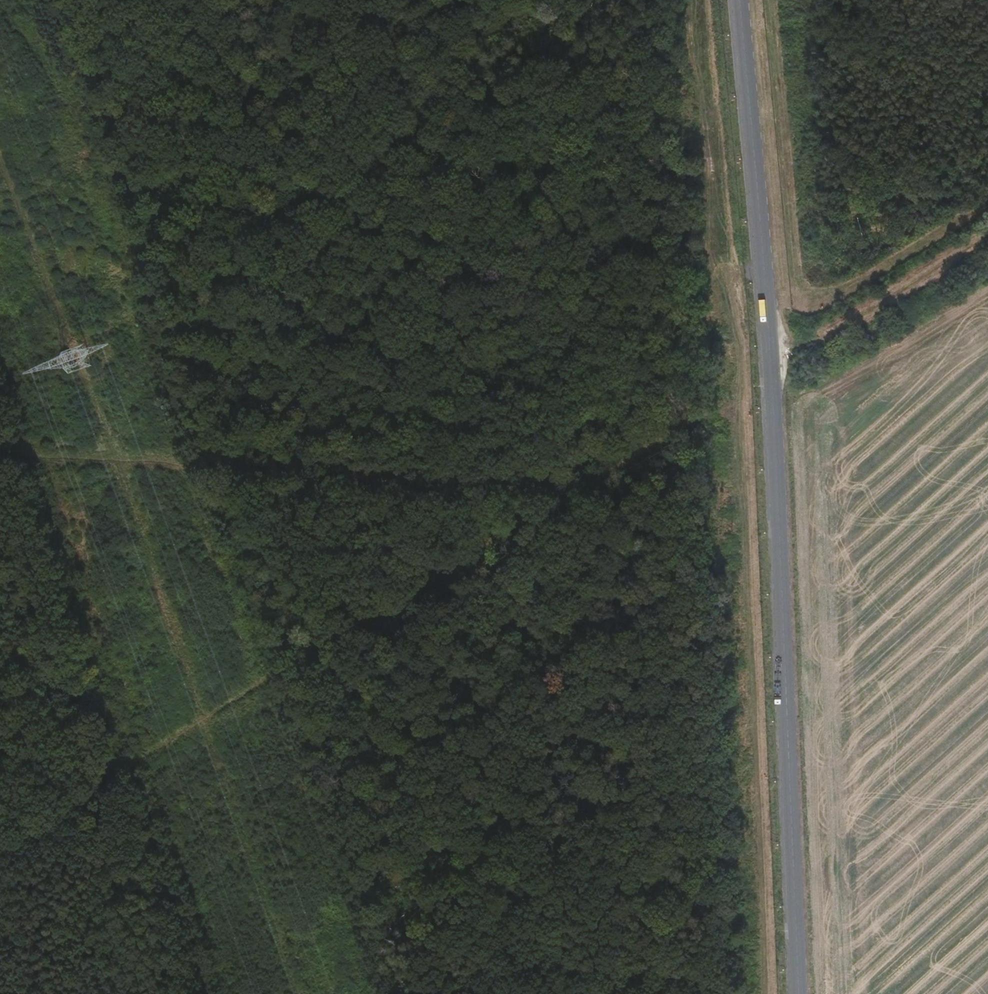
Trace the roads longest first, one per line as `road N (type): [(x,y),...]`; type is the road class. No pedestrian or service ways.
road 1 (unclassified): [(800,993),(770,303),(742,0)]
road 2 (track): [(987,197),(829,287),(800,278),(794,236)]
road 3 (track): [(771,367),(987,234)]

